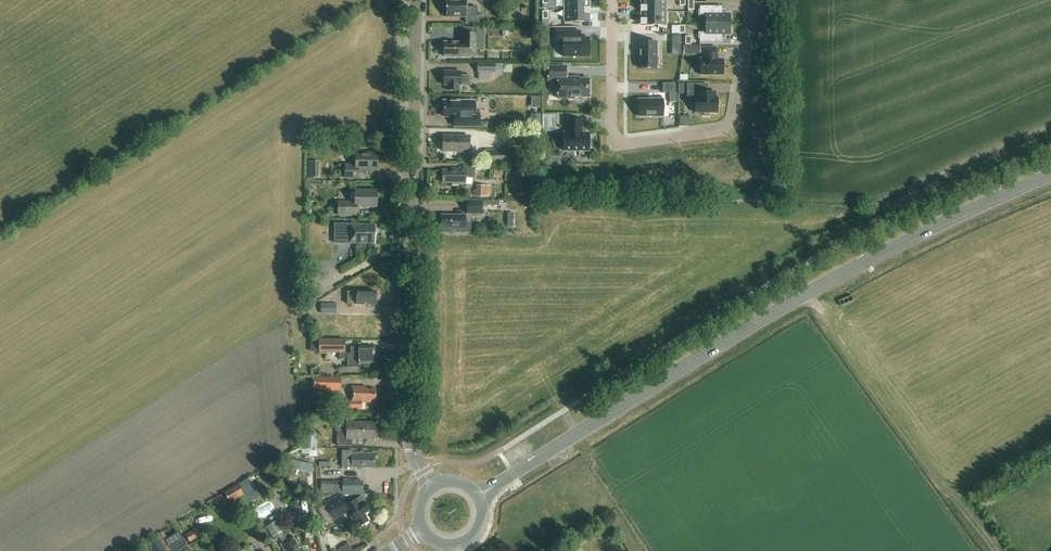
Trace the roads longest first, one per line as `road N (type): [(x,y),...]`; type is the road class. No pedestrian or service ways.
road 1 (tertiary): [(477,496),(868,260),(1050,176)]
road 2 (tertiary): [(436,486),(417,461),(410,431),(415,0)]
road 3 (residential): [(612,0),(613,125),(621,145),(724,131),(735,121),(756,0)]
road 4 (track): [(995,550),(806,296)]

